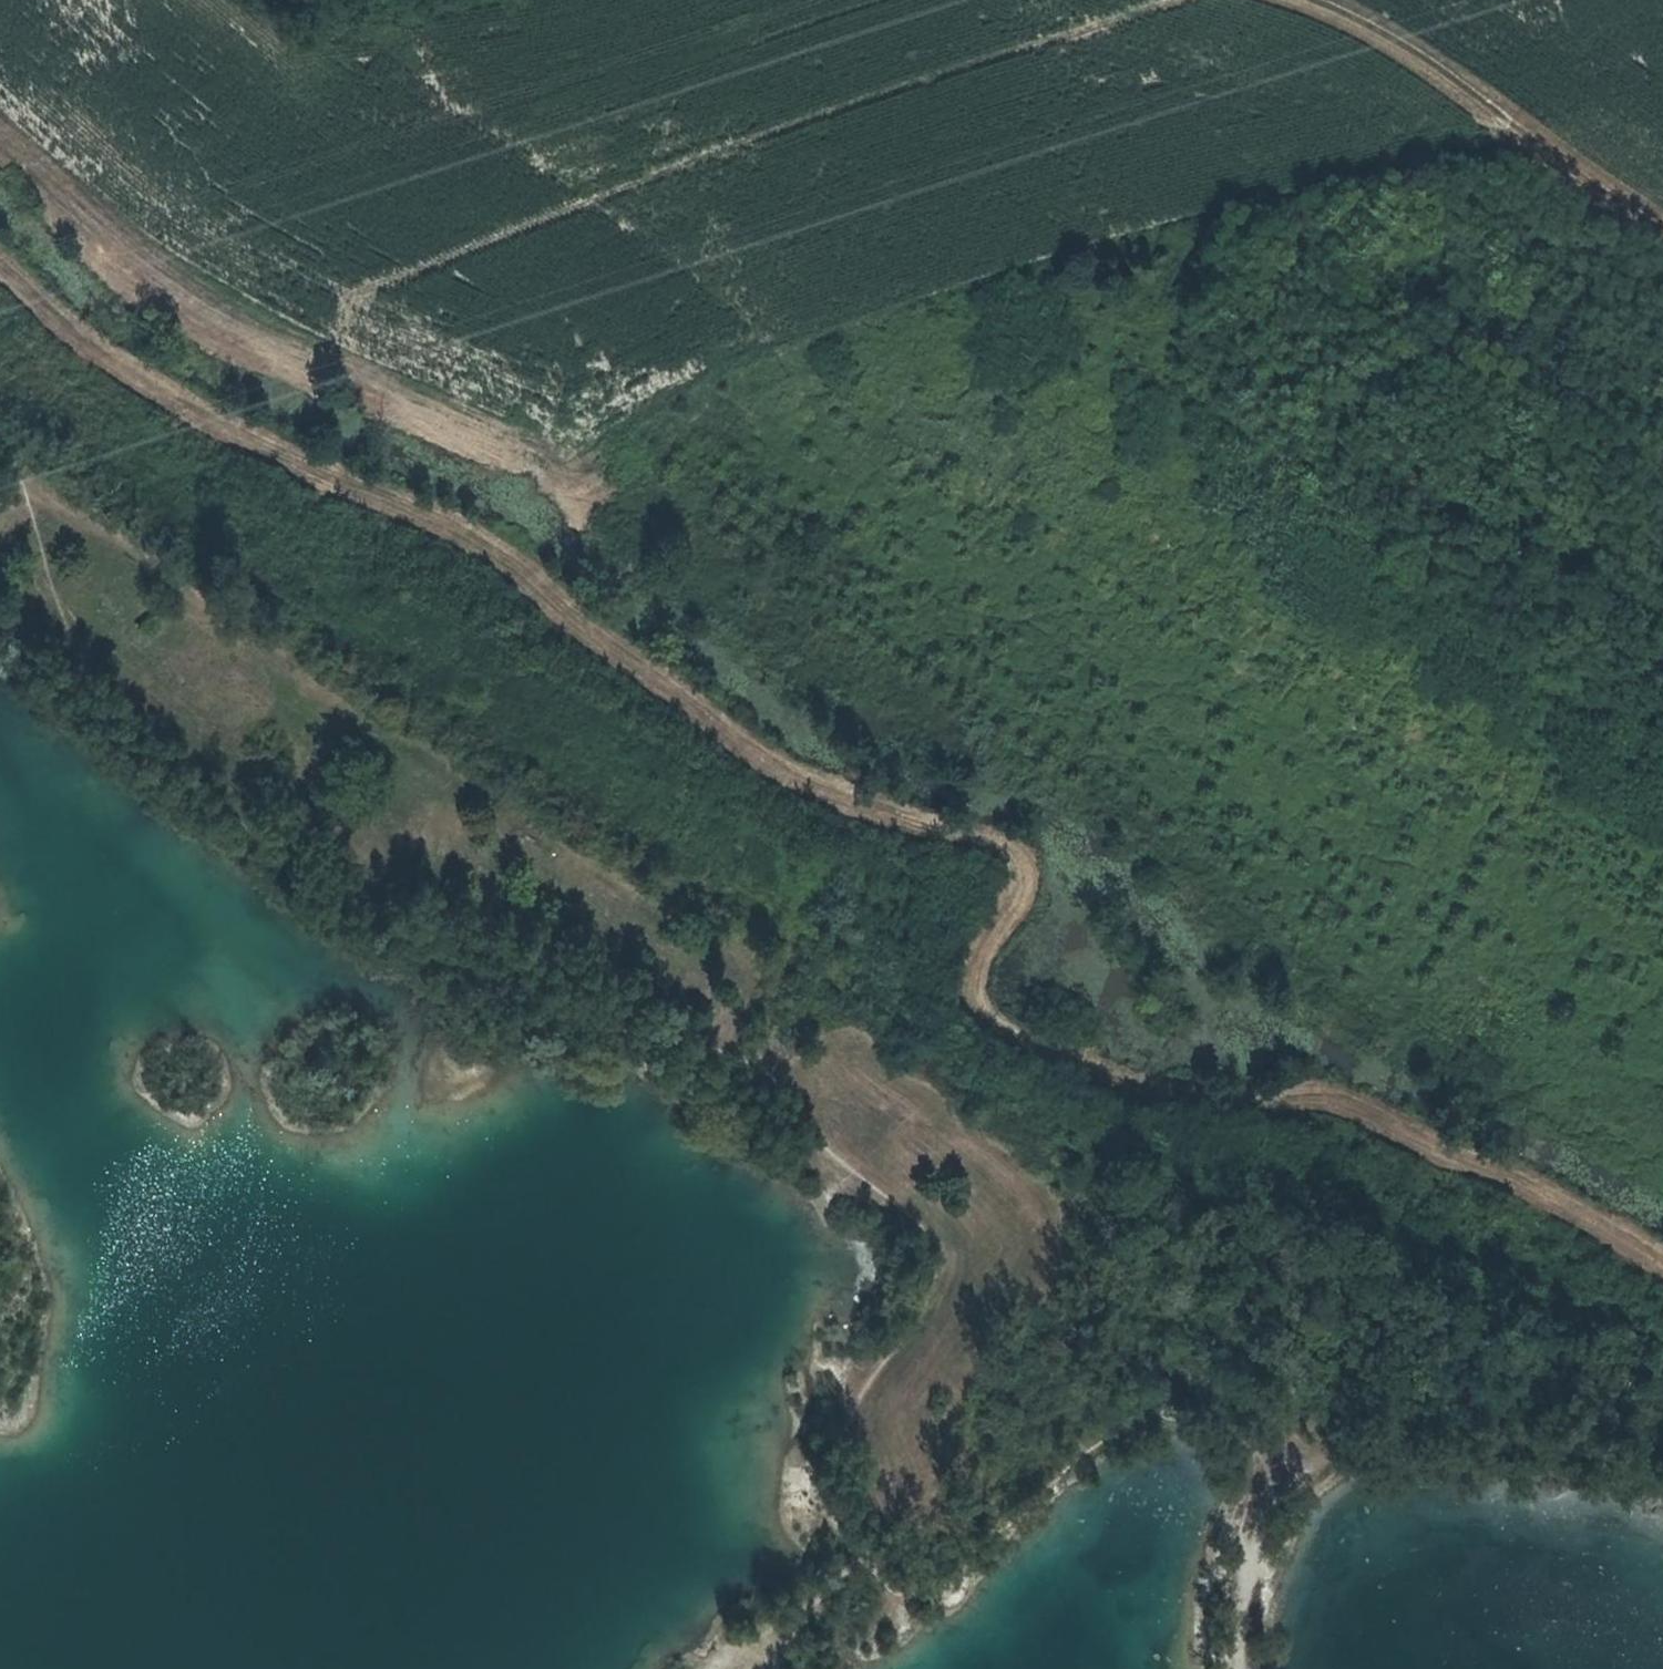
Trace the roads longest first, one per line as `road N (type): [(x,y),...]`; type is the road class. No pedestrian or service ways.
road 1 (track): [(0,292),(86,357),(203,420),(399,492),(892,809),(975,816),(996,898),(999,990),(1139,1060),(1336,1090),(1662,1273)]
road 2 (track): [(1304,0),(1662,206)]

